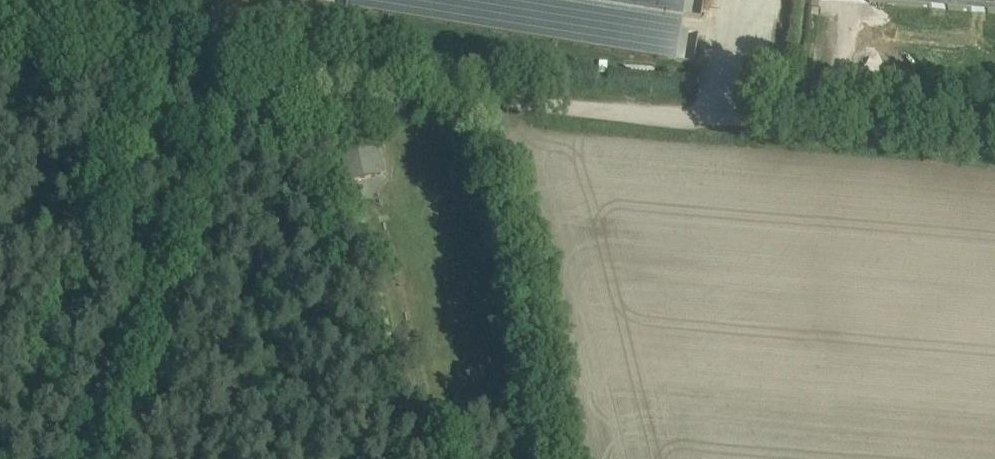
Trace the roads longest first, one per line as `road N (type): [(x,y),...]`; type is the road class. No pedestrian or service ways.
road 1 (tertiary): [(230,0),(216,77),(81,458)]
road 2 (track): [(994,130),(712,107)]

